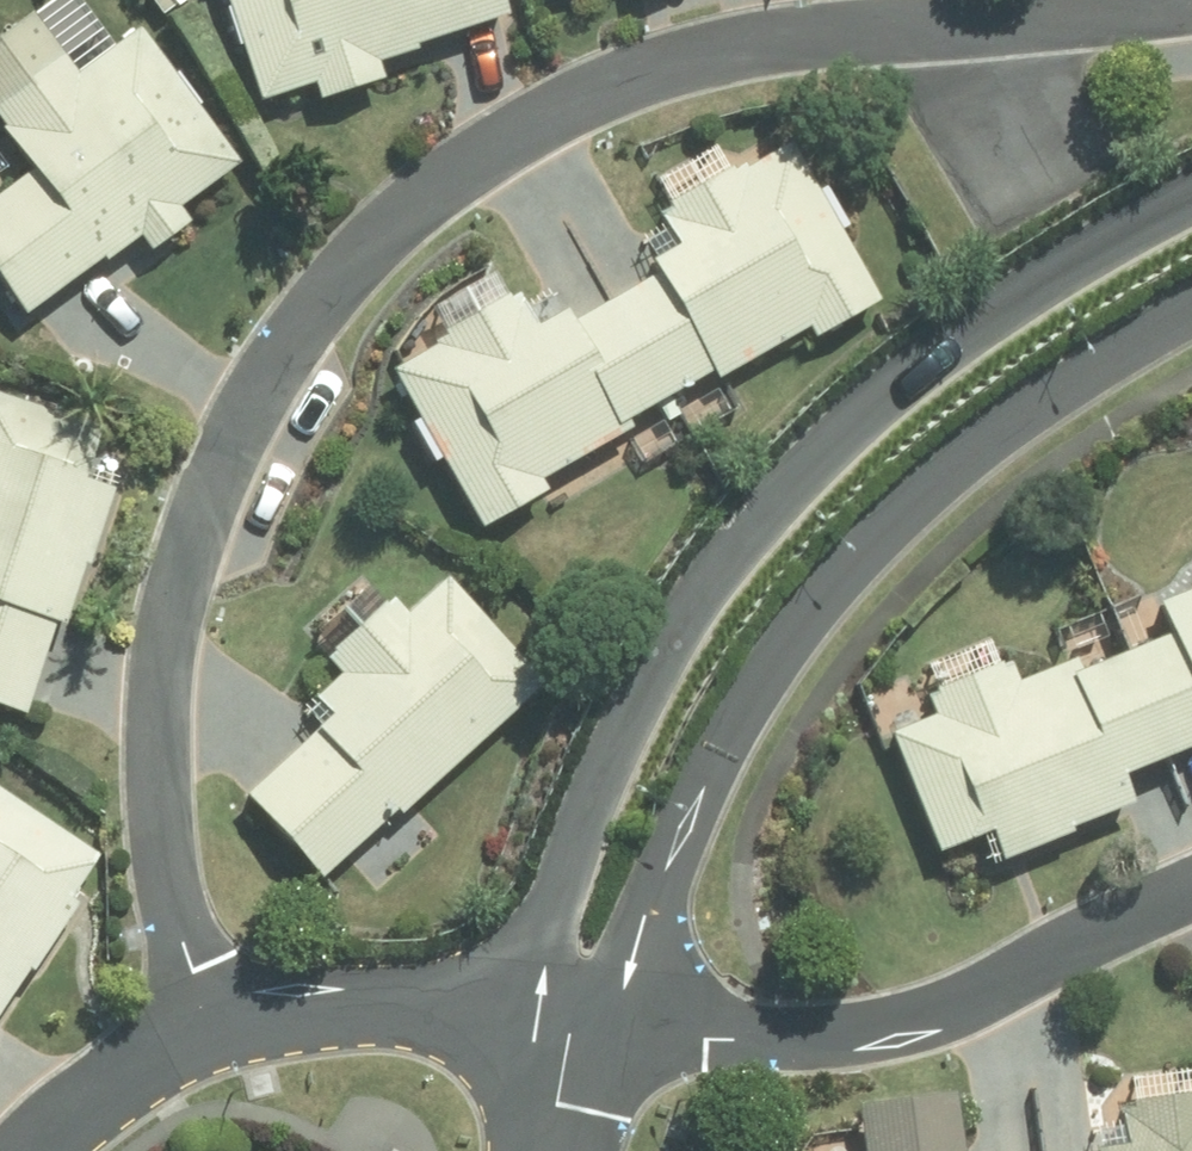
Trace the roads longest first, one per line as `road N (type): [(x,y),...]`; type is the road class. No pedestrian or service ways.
road 1 (residential): [(1191,5),(852,32),(663,66),(585,95),(507,137),(429,191),(355,258),(293,330),(242,414),(199,510),(158,664),(155,819),(167,893),(211,1027)]
road 2 (residential): [(565,1035),(557,940),(574,848),(625,700),(709,570),(804,465),(931,358),(1066,268),(1191,200)]
road 3 (residential): [(1191,316),(1026,418),(914,502),(816,608),(724,743),(666,873),(565,1035)]
road 4 (residential): [(565,1035),(860,1032),(932,1017),(1191,887)]
road 5 (residential): [(211,1027),(282,1007),(346,1004),(565,1035)]
road 6 (residential): [(211,1027),(140,1057),(69,1110),(32,1150)]

